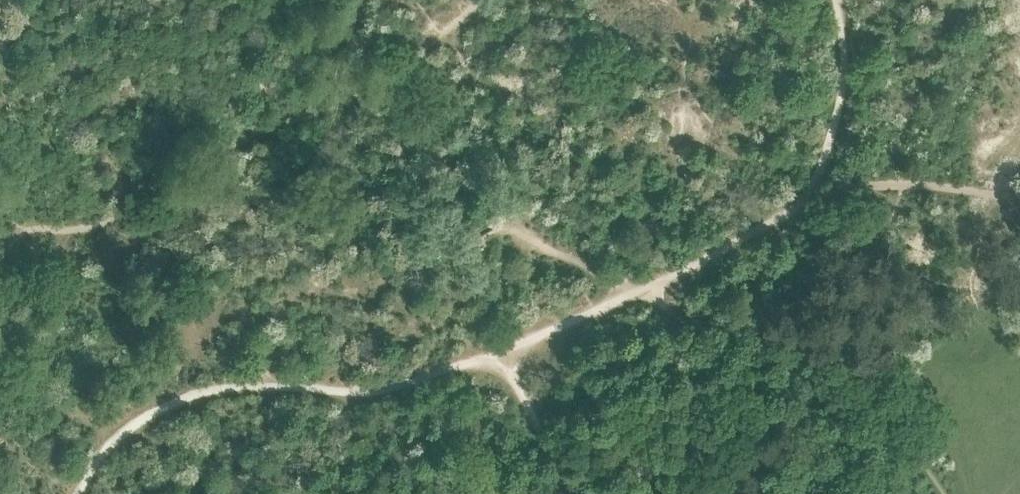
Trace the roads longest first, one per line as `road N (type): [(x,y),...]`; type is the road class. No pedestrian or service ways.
road 1 (track): [(609,493),(553,442),(498,353)]

